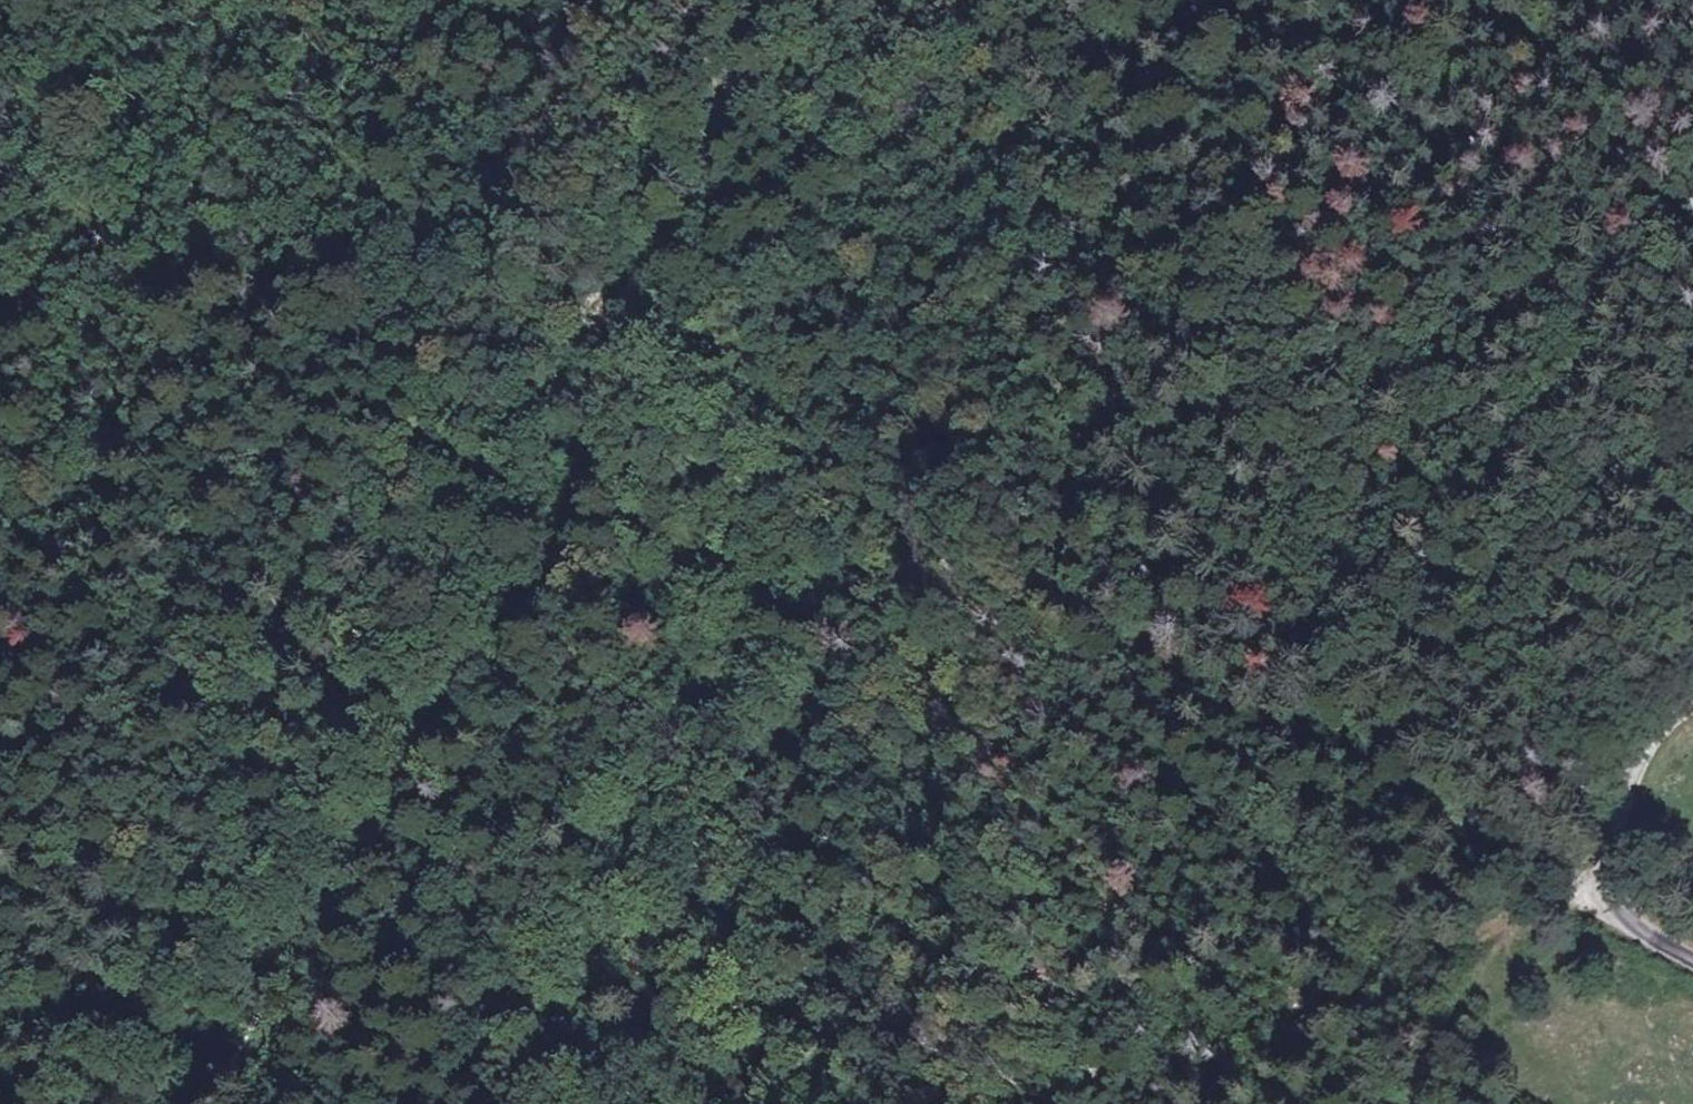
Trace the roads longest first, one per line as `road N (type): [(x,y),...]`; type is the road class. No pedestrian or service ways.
road 1 (track): [(205,1103),(369,836),(542,589),(606,444),(608,362),(624,310),(704,195),(749,36),(771,0)]
road 2 (unclassified): [(1692,963),(1620,917),(1605,882),(1604,846),(1649,750),(1692,711)]

